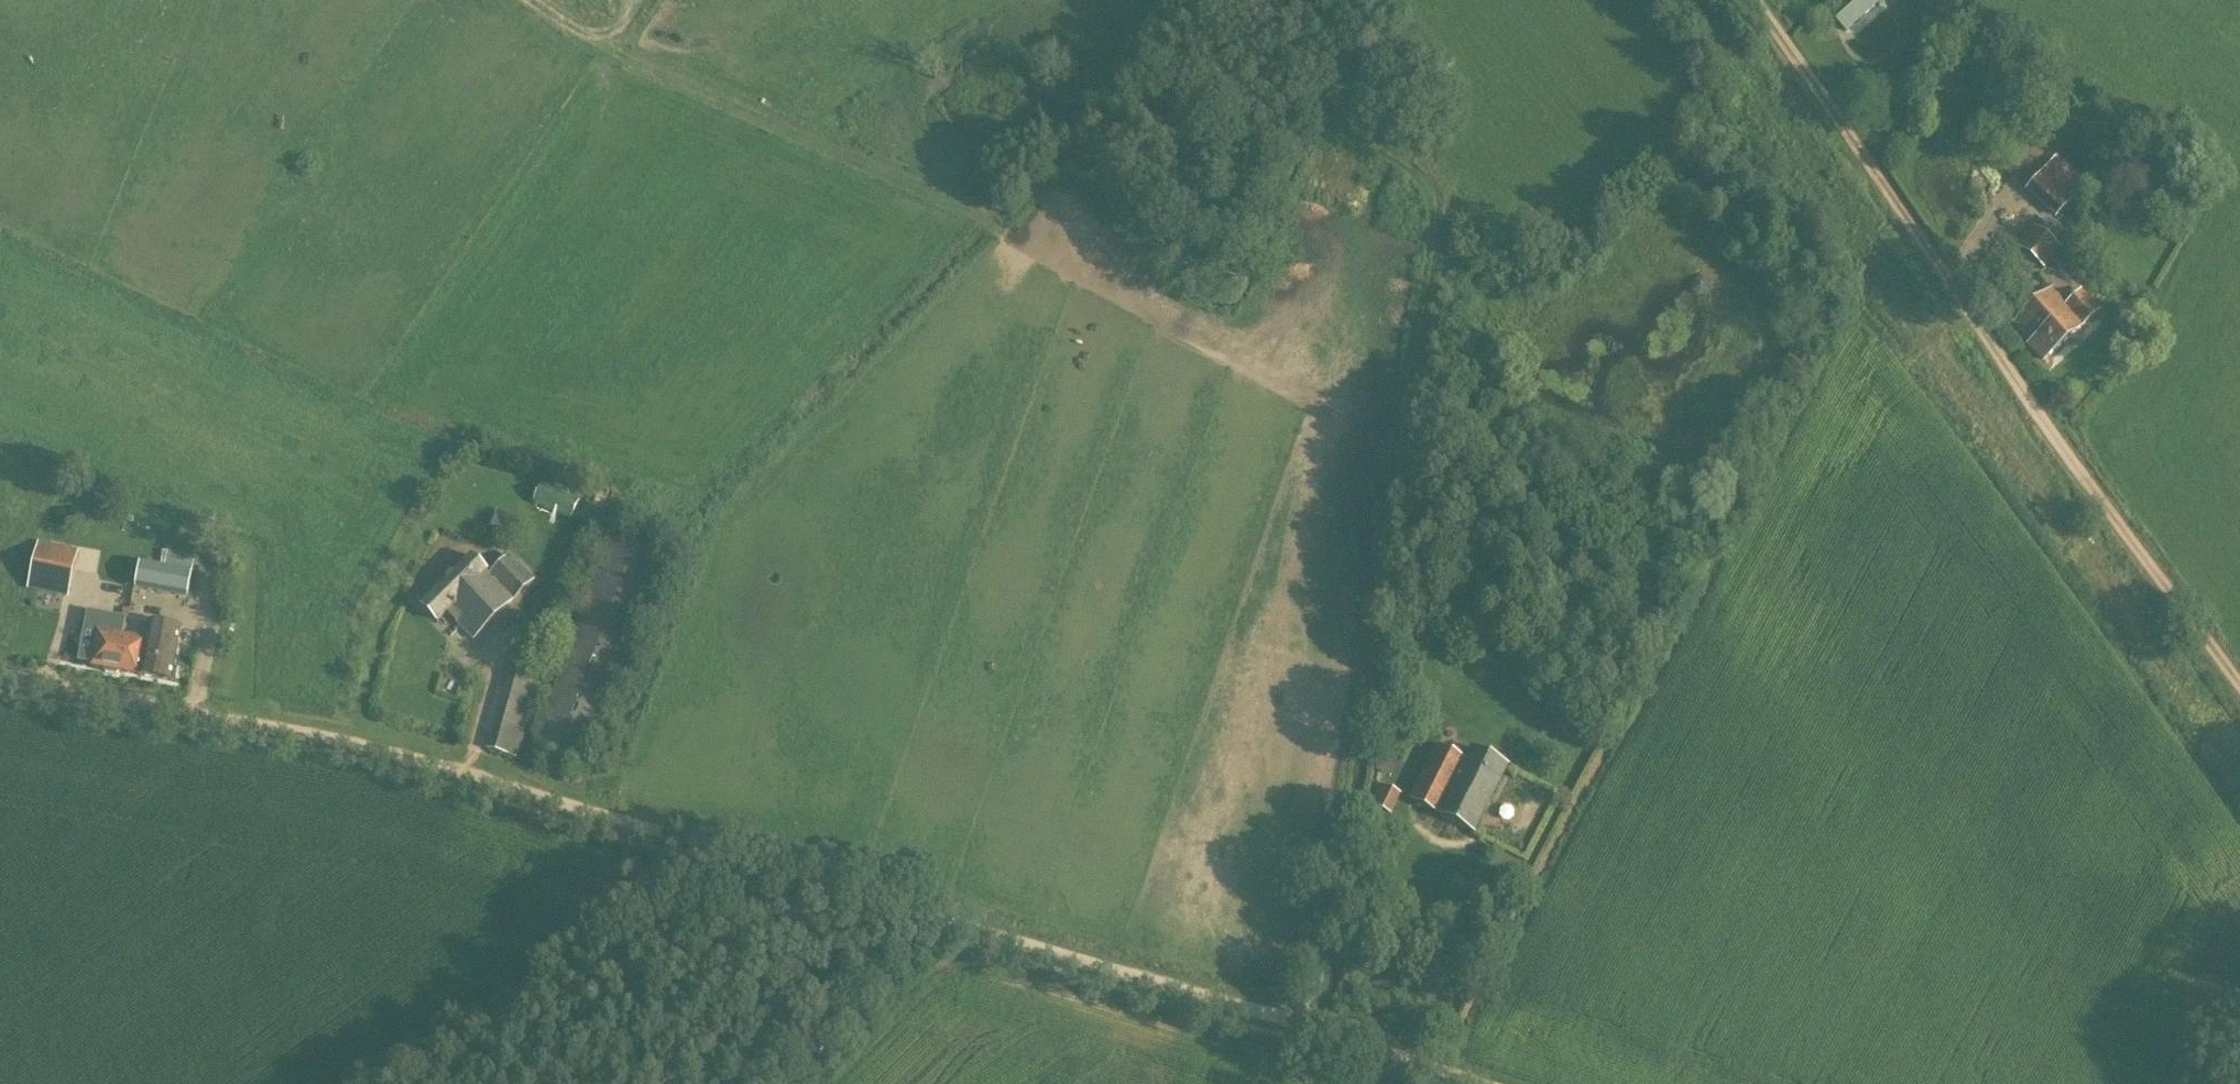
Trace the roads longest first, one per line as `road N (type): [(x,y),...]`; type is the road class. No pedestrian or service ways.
road 1 (track): [(1312,1030),(368,746),(0,678)]
road 2 (track): [(1750,0),(2239,688)]
road 3 (track): [(1484,1083),(1312,1030)]

